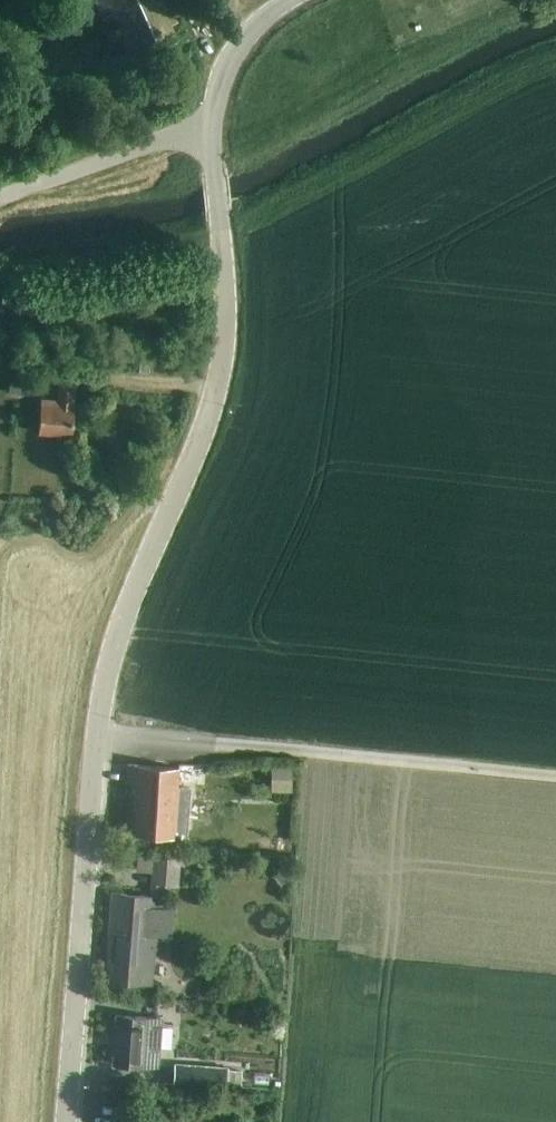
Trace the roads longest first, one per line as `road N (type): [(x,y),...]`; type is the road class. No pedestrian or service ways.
road 1 (unclassified): [(69,1121),(108,677),(220,386),(227,314),(215,120),(223,73),(249,34),(291,0)]

